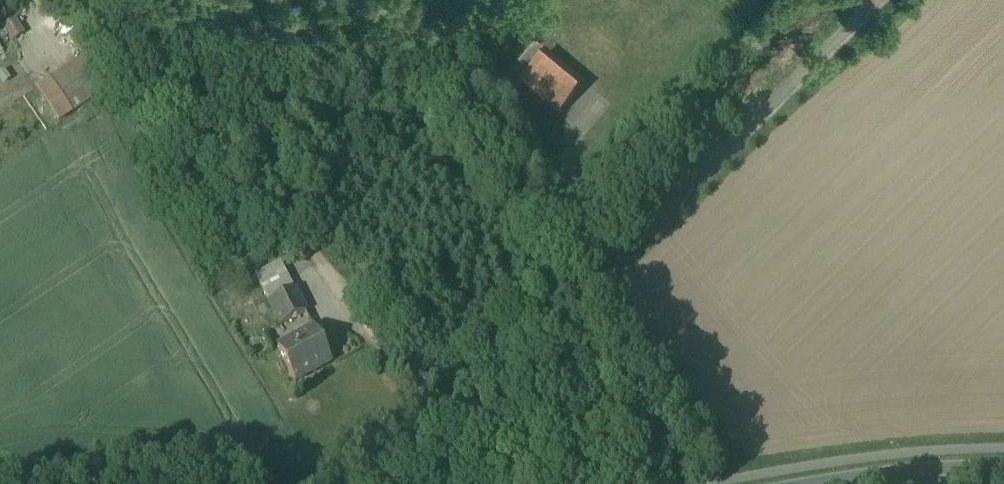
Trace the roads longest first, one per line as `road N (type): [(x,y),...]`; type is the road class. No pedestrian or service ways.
road 1 (residential): [(388,483),(415,442),(878,0)]
road 2 (track): [(457,401),(416,381),(313,253),(298,185),(66,0)]
road 3 (primary): [(865,483),(1003,474)]

